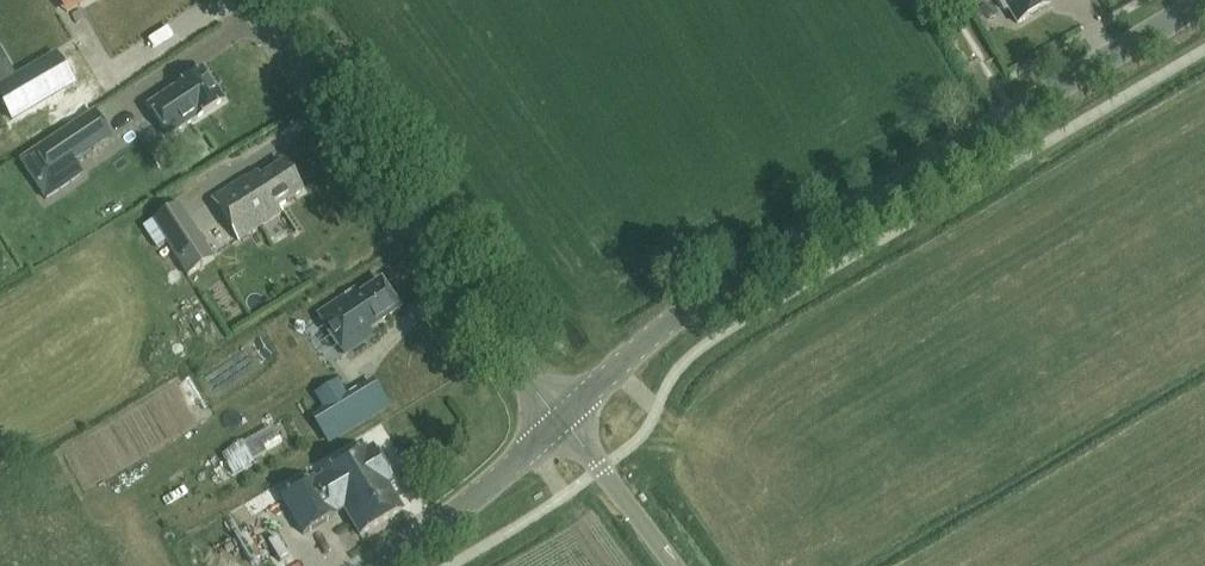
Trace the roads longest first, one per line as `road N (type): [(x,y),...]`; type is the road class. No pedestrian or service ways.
road 1 (tertiary): [(561,416),(699,300),(1204,0)]
road 2 (tertiary): [(561,416),(248,0)]
road 3 (tertiary): [(561,416),(439,526),(370,565)]
road 4 (unclassified): [(675,565),(561,416)]

